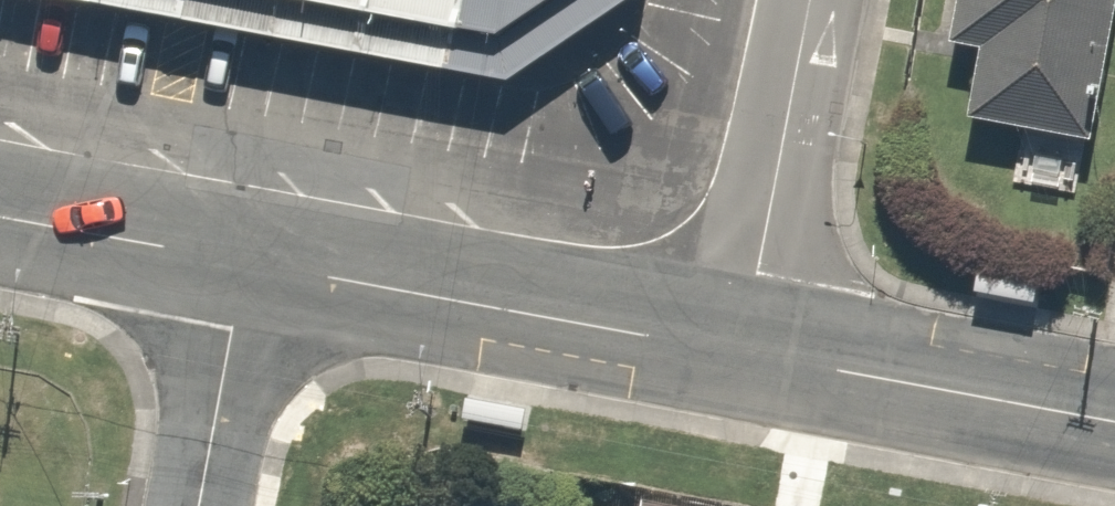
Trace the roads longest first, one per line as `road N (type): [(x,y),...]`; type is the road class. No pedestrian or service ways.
road 1 (tertiary): [(248,260),(747,357)]
road 2 (tertiary): [(747,357),(1114,425)]
road 3 (residential): [(809,0),(747,357)]
road 4 (tertiary): [(0,215),(248,260)]
road 5 (residential): [(203,505),(248,260)]

